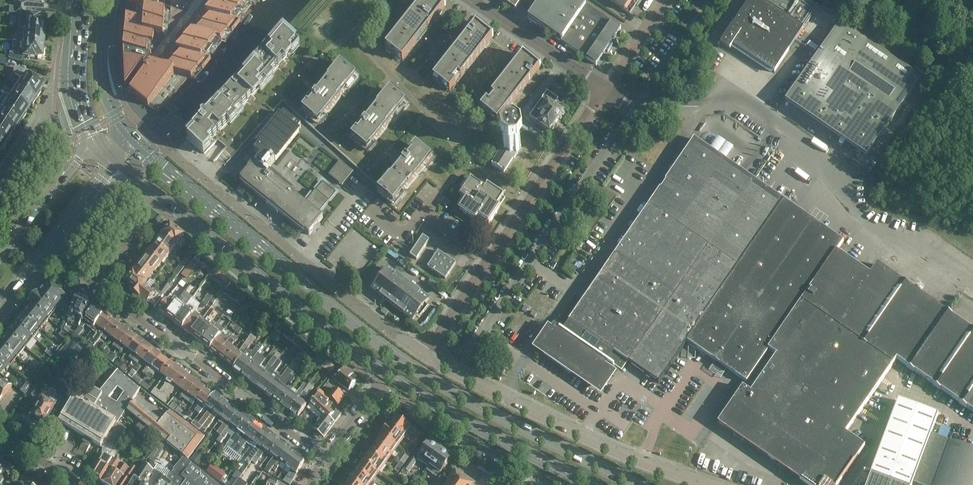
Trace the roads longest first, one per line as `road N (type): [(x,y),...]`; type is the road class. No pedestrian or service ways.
road 1 (primary): [(638,484),(402,355),(129,134)]
road 2 (primary): [(122,164),(321,324),(589,484)]
road 3 (unclassified): [(427,354),(167,148)]
road 4 (unclassified): [(702,484),(588,438),(427,354)]
road 5 (residential): [(324,458),(377,388),(560,484)]
road 6 (residential): [(96,285),(324,458)]
road 7 (unclassified): [(489,261),(605,90)]
road 8 (residential): [(470,0),(605,90)]
road 9 (primary): [(86,0),(80,71),(100,140)]
road 10 (primary): [(129,134),(102,76),(106,0)]

